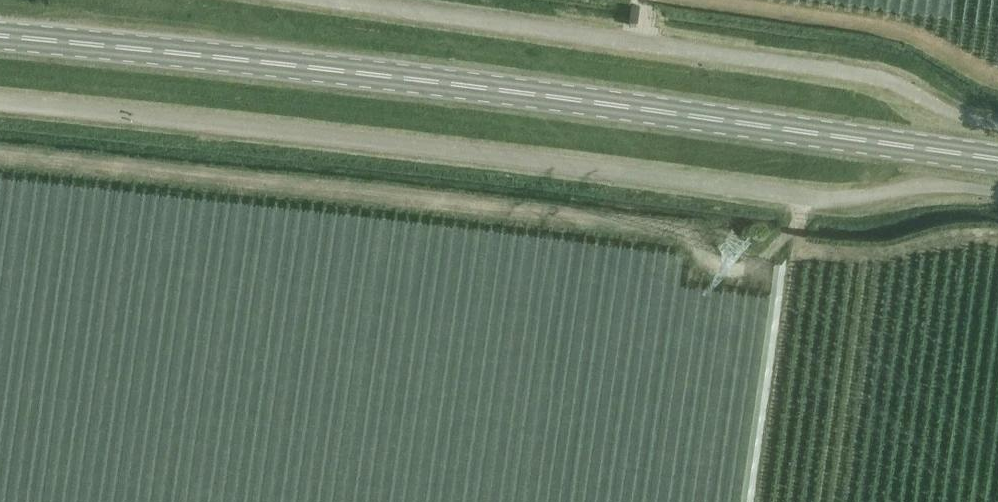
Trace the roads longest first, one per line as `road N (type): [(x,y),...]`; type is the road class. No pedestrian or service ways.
road 1 (primary): [(997,157),(557,96),(0,45)]
road 2 (unclassified): [(921,98),(889,80),(302,0)]

